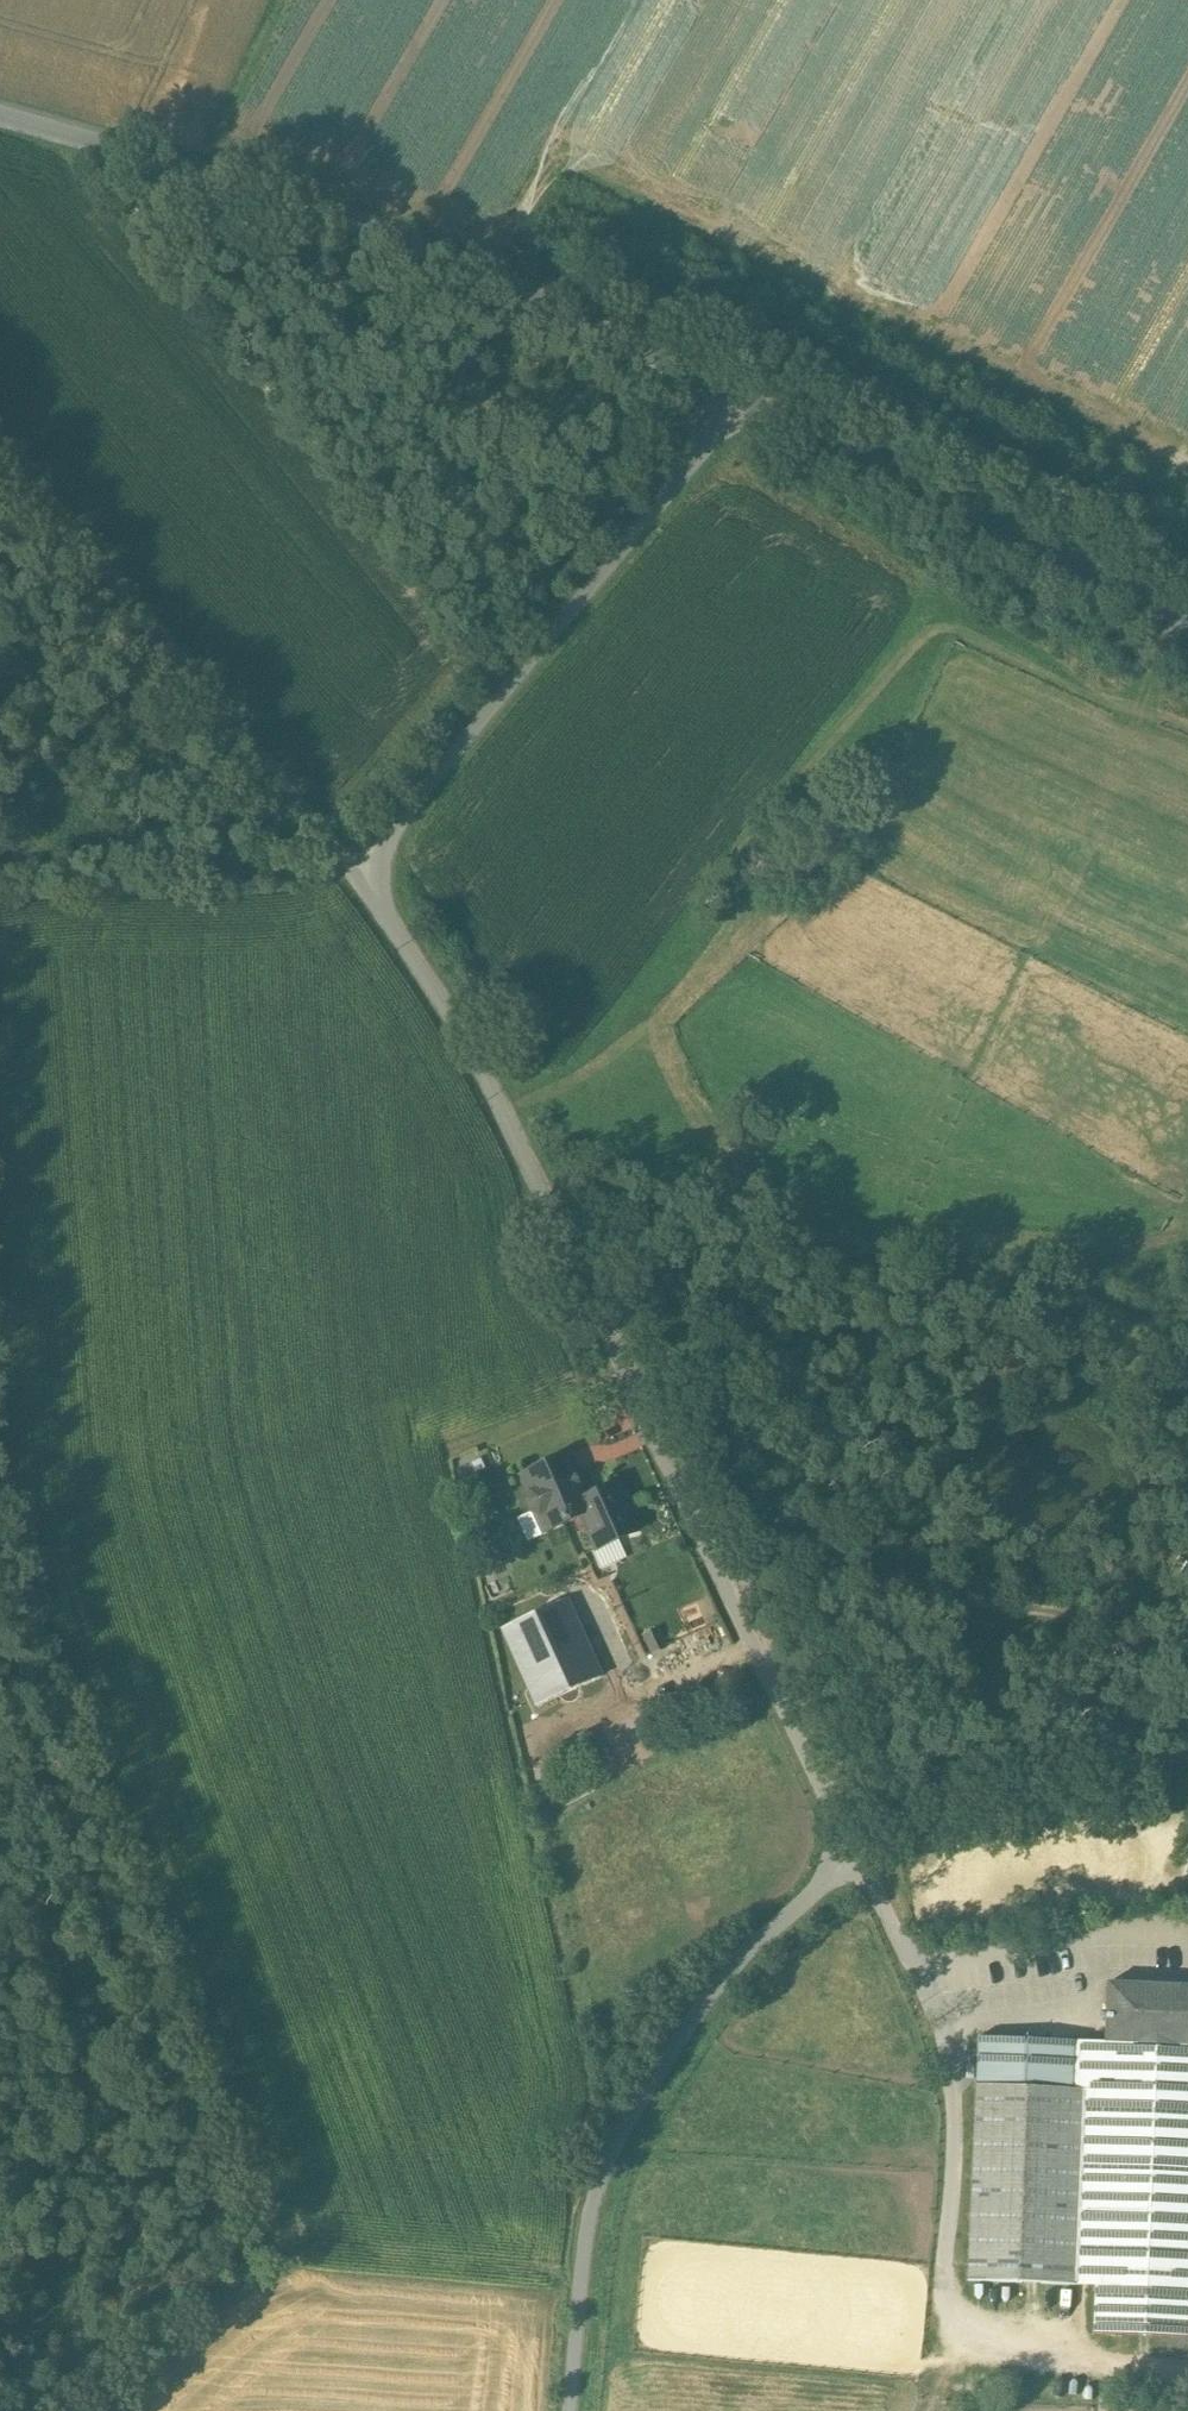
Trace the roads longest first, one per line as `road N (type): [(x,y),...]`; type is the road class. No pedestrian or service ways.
road 1 (unclassified): [(355,881),(425,973),(490,1086),(841,1821),(826,1882),(736,1964),(681,2037),(607,2168),(585,2246),(570,2410)]
road 2 (tertiary): [(0,111),(317,202),(463,259),(737,394)]
road 3 (unclassified): [(737,394),(355,881)]
road 4 (unclassified): [(0,449),(355,881)]
road 5 (tertiary): [(737,394),(1187,620)]

